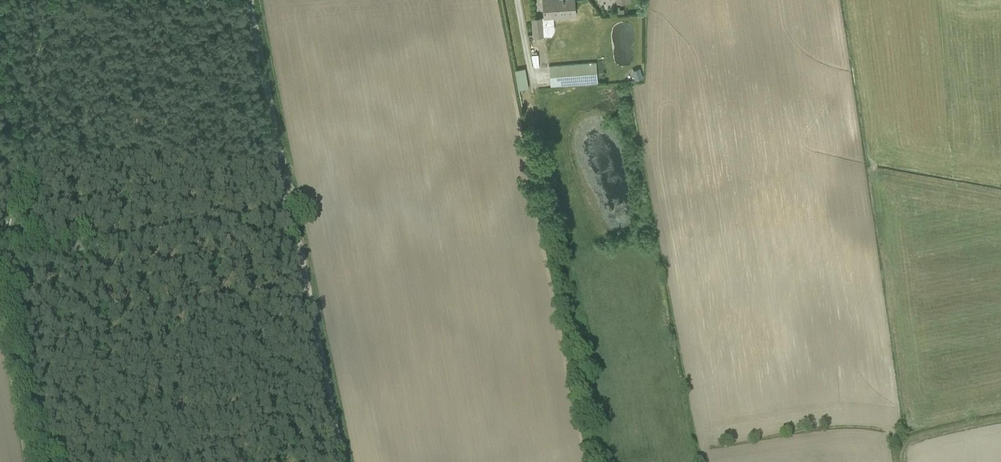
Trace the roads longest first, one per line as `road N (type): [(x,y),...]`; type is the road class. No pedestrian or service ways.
road 1 (unclassified): [(0,254),(285,224),(253,0)]
road 2 (track): [(603,461),(517,0)]
road 3 (track): [(333,461),(285,224)]
road 4 (track): [(0,47),(19,149),(18,190),(0,250)]

